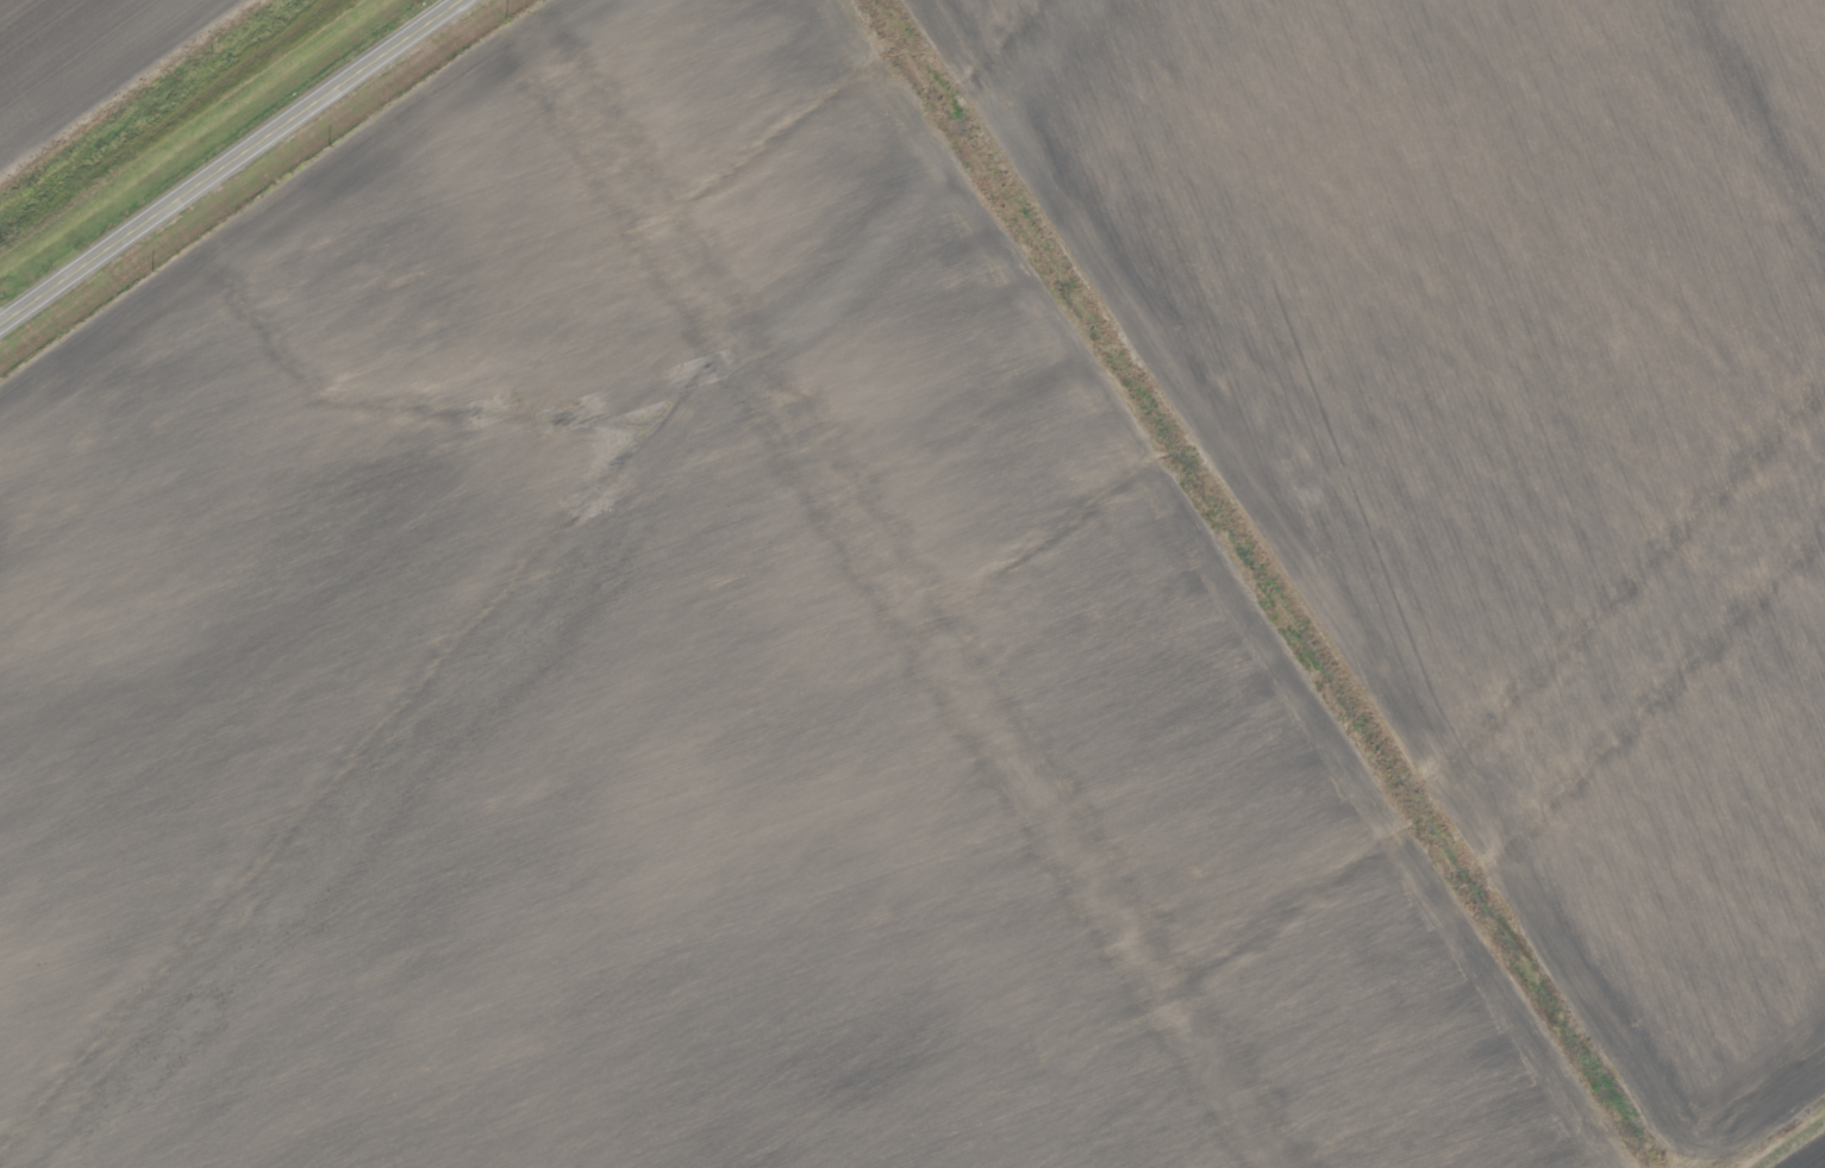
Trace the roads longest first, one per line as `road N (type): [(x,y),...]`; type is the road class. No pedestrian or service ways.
road 1 (tertiary): [(0,322),(462,0)]

